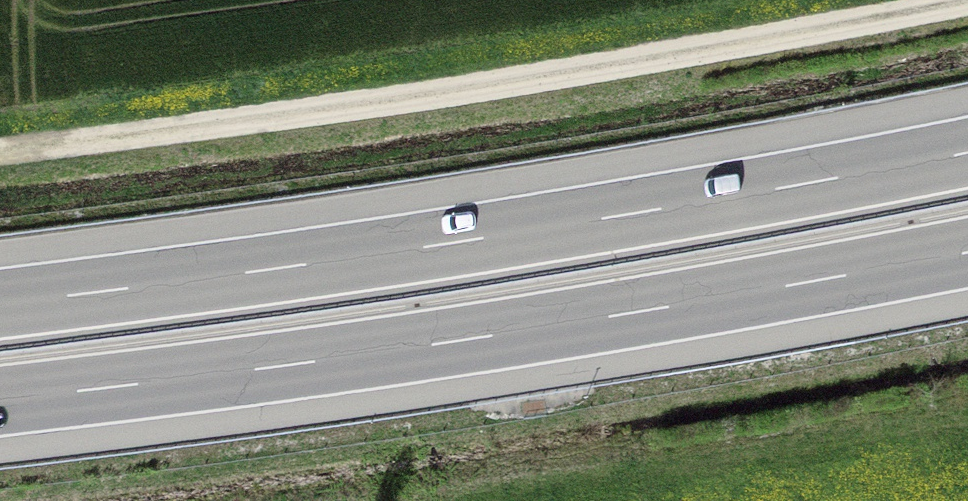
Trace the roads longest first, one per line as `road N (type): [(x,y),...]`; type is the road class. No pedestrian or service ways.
road 1 (motorway): [(967,151),(710,201),(0,303)]
road 2 (track): [(0,155),(435,94),(967,3)]
road 3 (motorway): [(0,400),(286,366),(967,254)]

